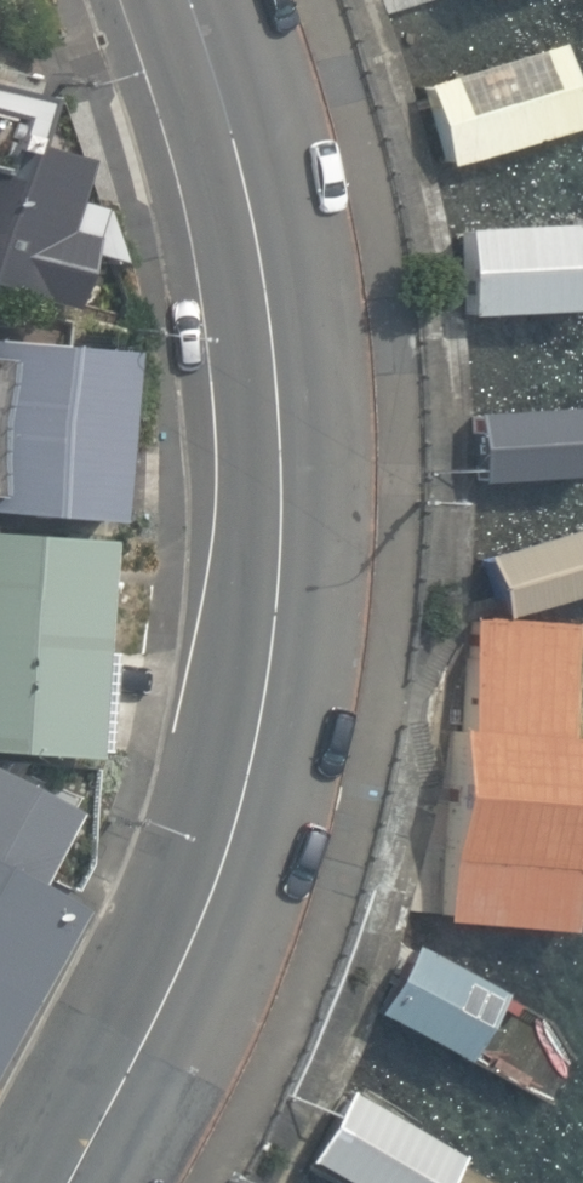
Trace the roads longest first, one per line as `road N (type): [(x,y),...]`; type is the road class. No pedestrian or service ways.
road 1 (secondary): [(189,0),(212,61),(267,302),(281,420),(280,571),(262,720),(201,921),(68,1182)]

